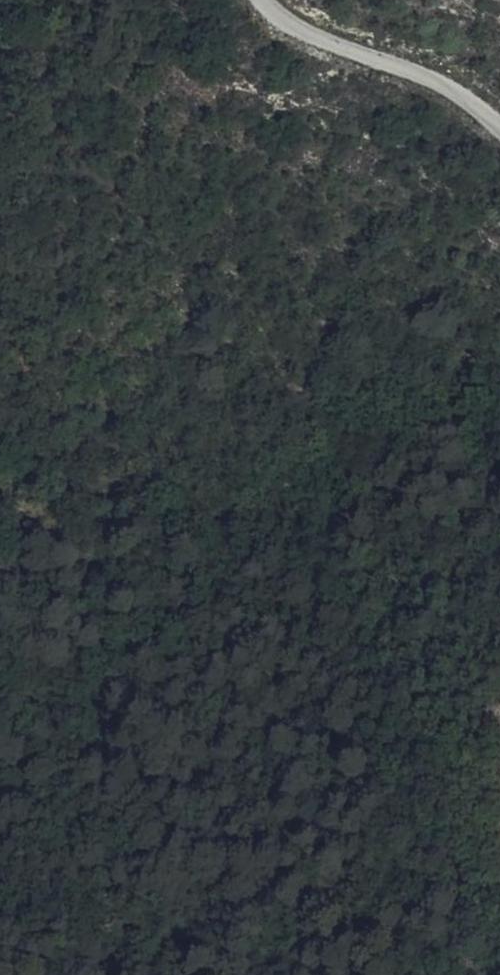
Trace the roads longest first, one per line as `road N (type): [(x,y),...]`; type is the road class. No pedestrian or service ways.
road 1 (unclassified): [(499,131),(418,75),(296,26),(266,0)]

